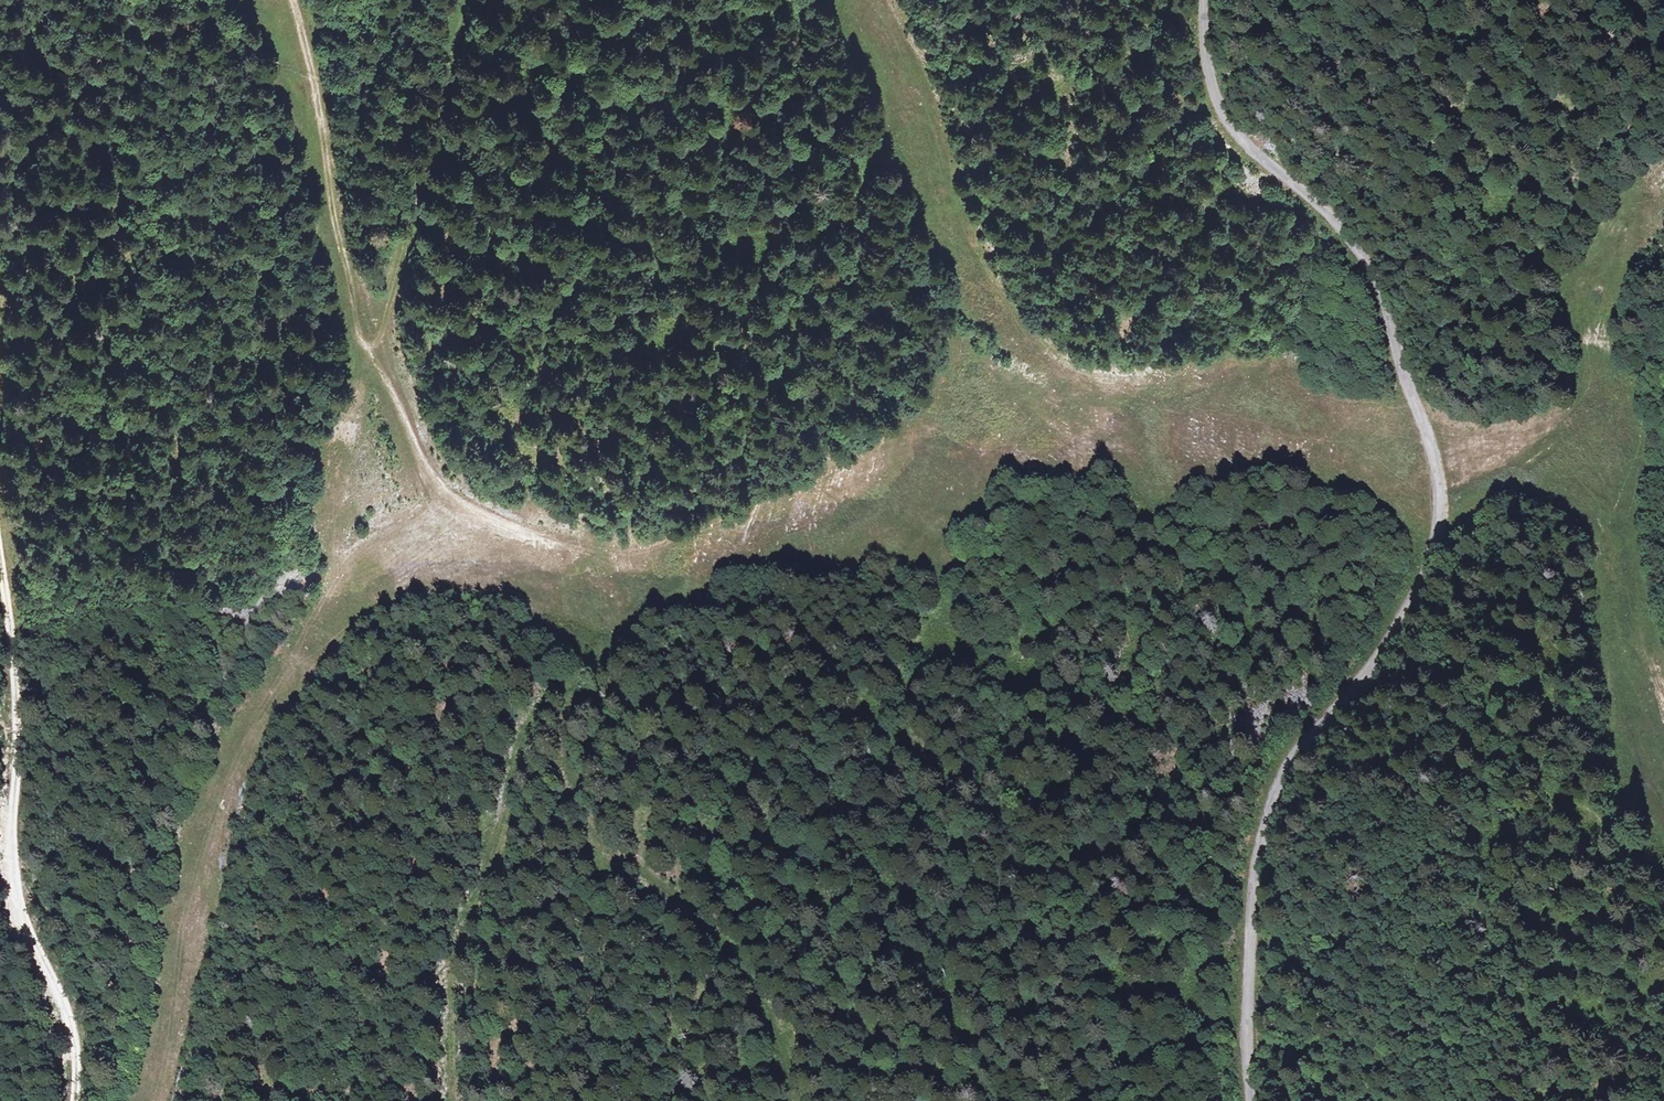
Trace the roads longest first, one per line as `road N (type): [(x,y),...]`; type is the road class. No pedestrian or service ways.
road 1 (unclassified): [(1202,0),(1205,55),(1222,109),(1336,223),(1367,267),(1435,468),(1429,543),(1400,608),(1366,663),(1294,747),(1266,804),(1246,939),(1248,1100)]
road 2 (track): [(493,521),(436,482),(382,365),(341,243),(294,0)]
road 3 (track): [(0,567),(15,715),(18,887),(74,1042),(72,1100)]

